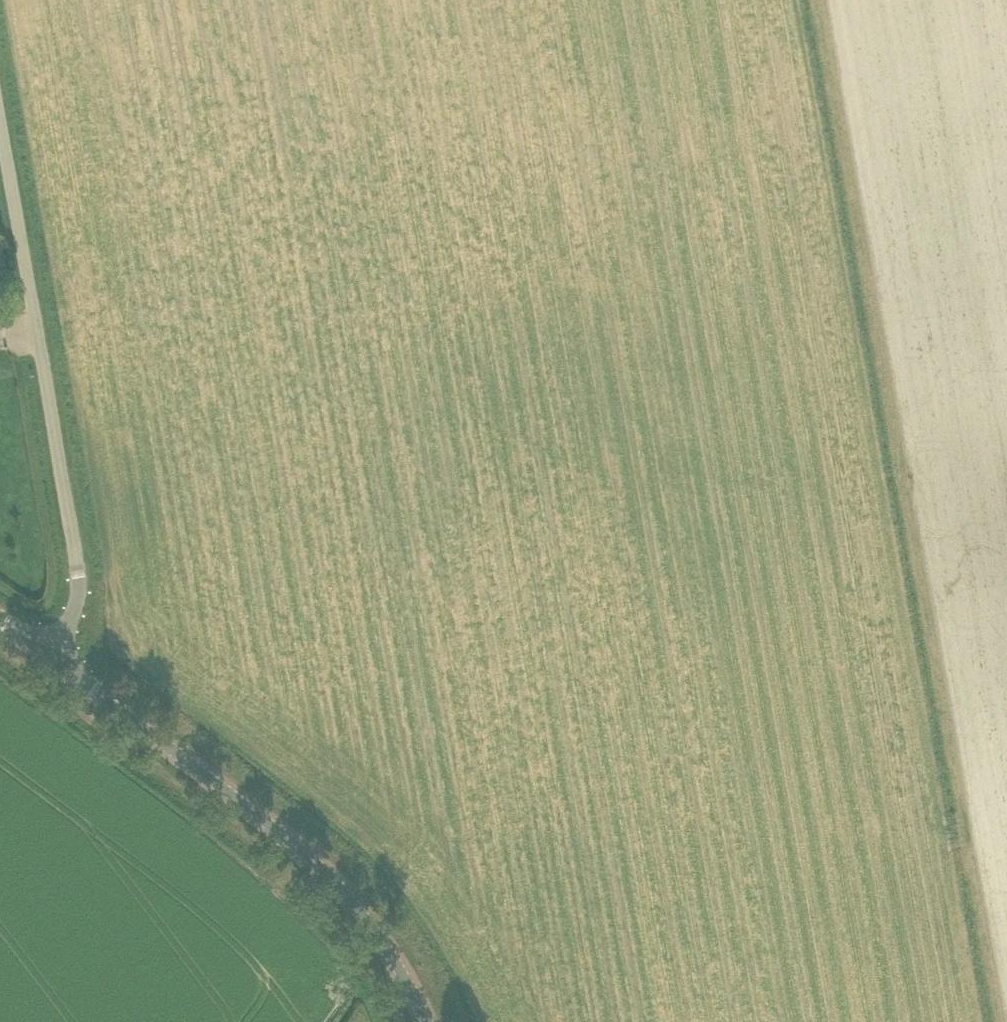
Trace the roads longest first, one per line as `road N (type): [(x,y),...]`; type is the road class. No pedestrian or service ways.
road 1 (tertiary): [(431,1021),(377,920),(327,863),(50,653)]
road 2 (unclassified): [(50,653),(74,611),(78,579),(0,170)]

